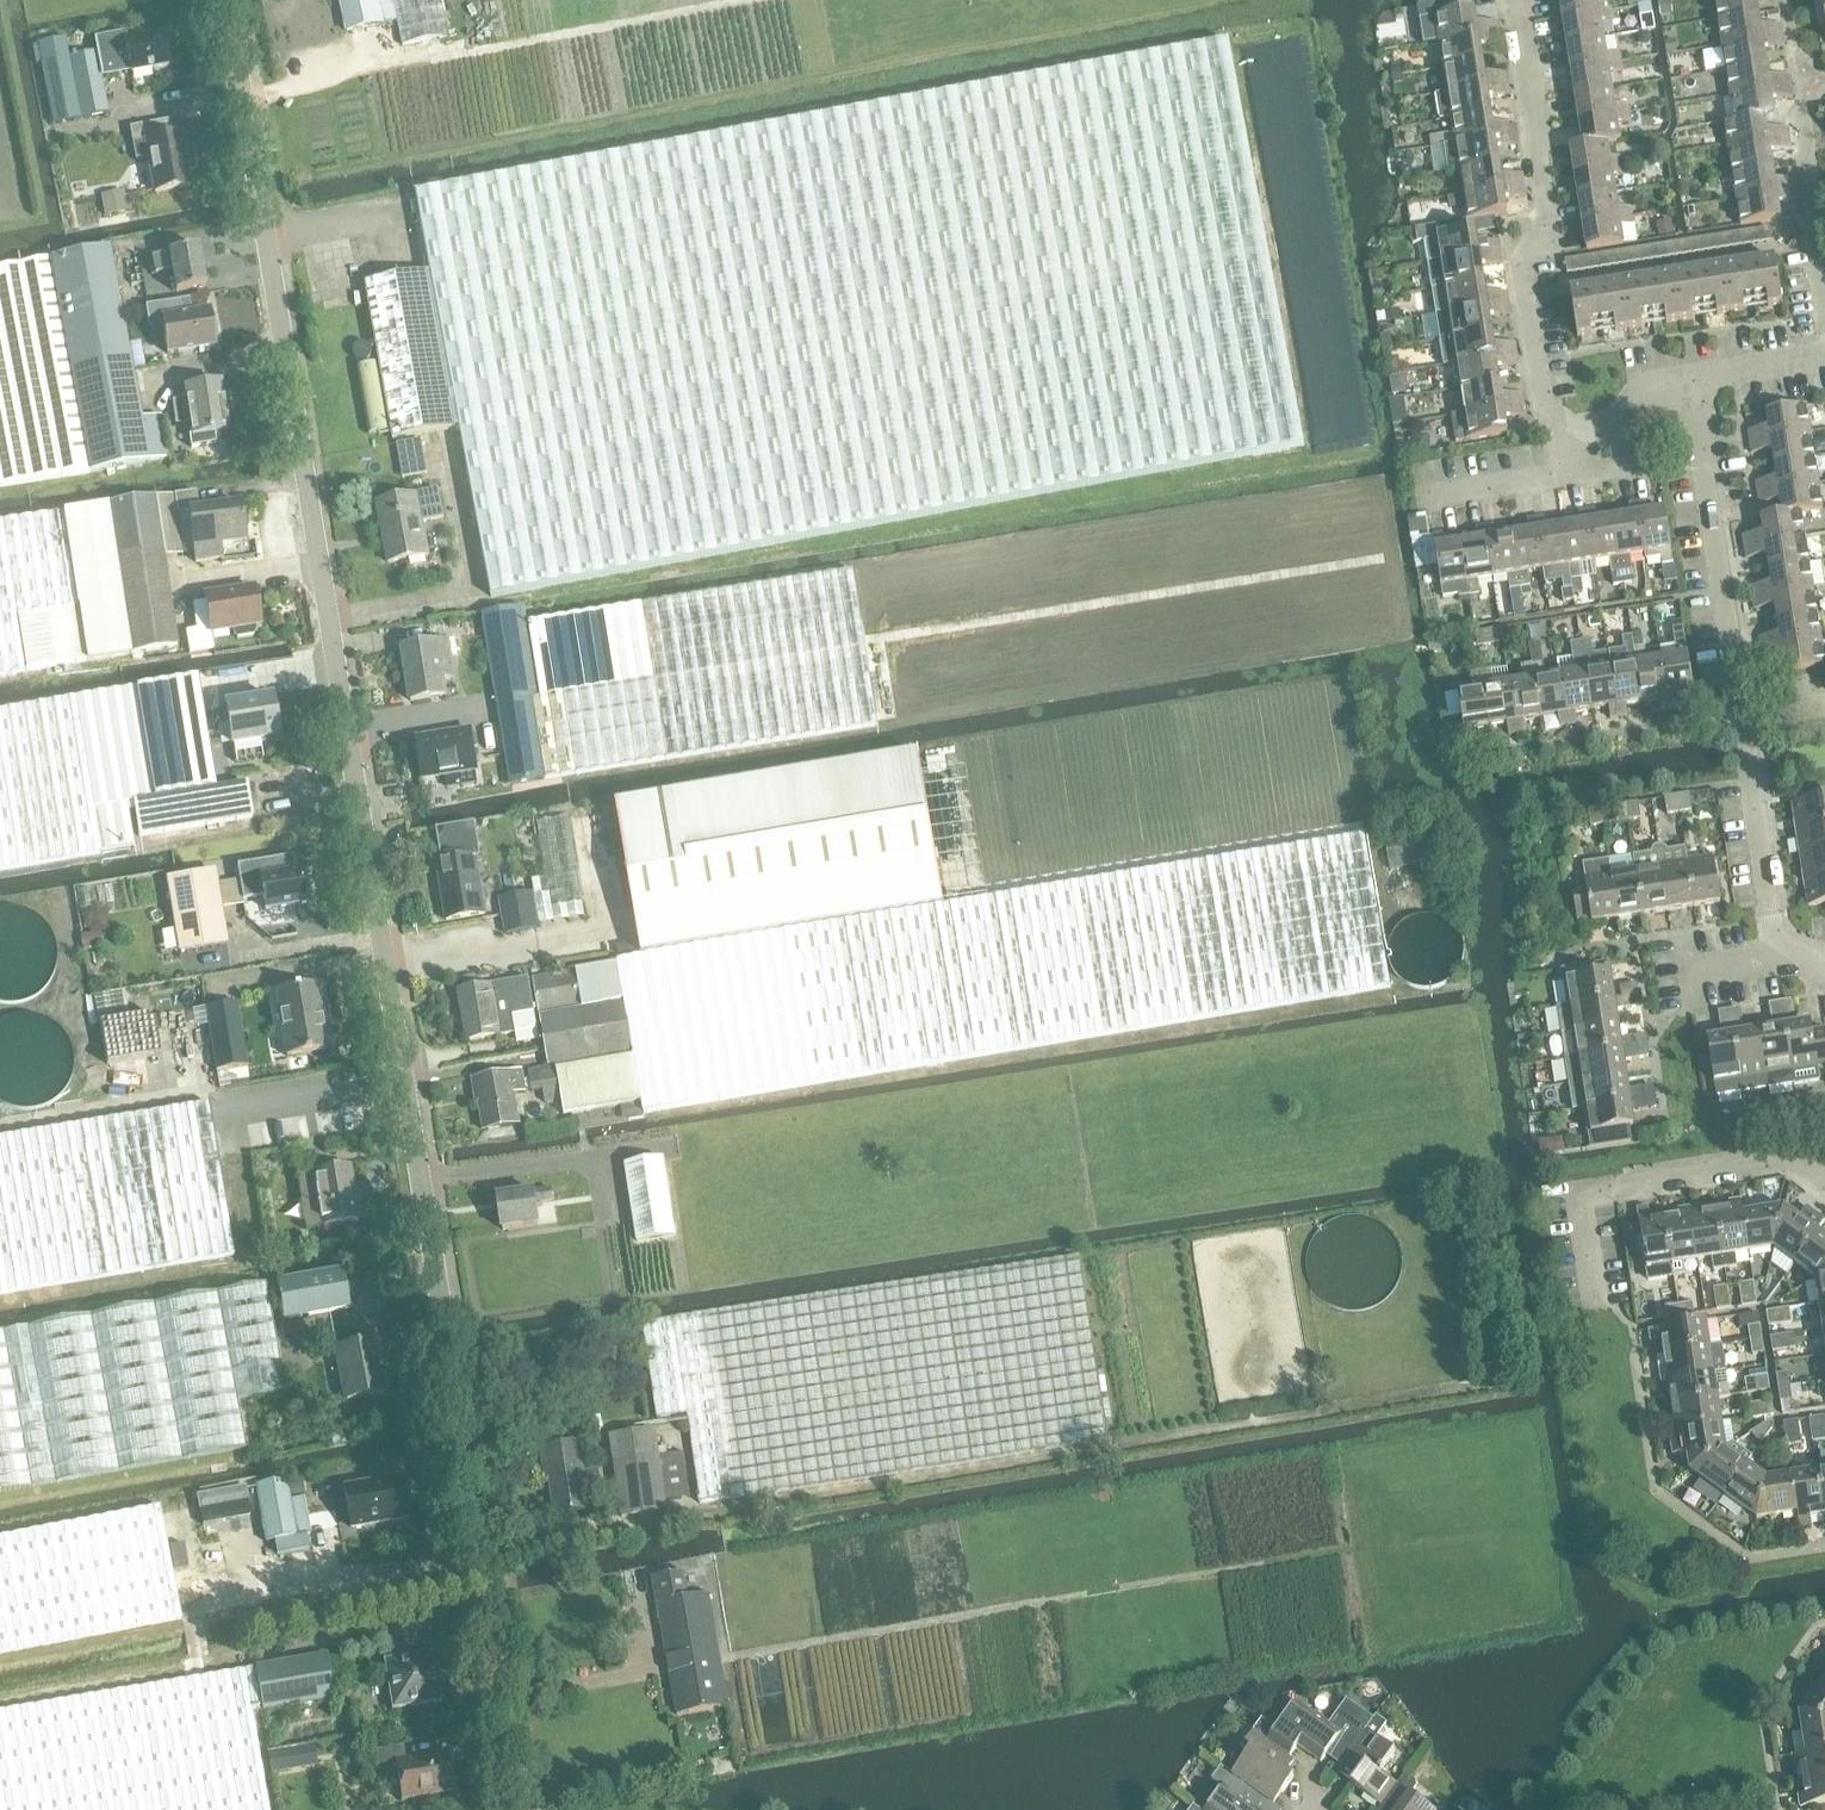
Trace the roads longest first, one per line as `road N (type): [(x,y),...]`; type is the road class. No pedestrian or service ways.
road 1 (tertiary): [(528,1809),(230,0)]
road 2 (residential): [(1597,439),(1547,420),(1522,257),(1551,231),(1511,0)]
road 3 (residential): [(1824,1180),(1802,1163),(1578,1195),(1595,1292)]
road 4 (residential): [(1738,710),(1690,377)]
road 5 (residential): [(1807,956),(1771,920),(1738,710)]
road 6 (residential): [(1422,498),(1539,480),(1597,439)]
road 7 (residential): [(1690,377),(1824,355)]

